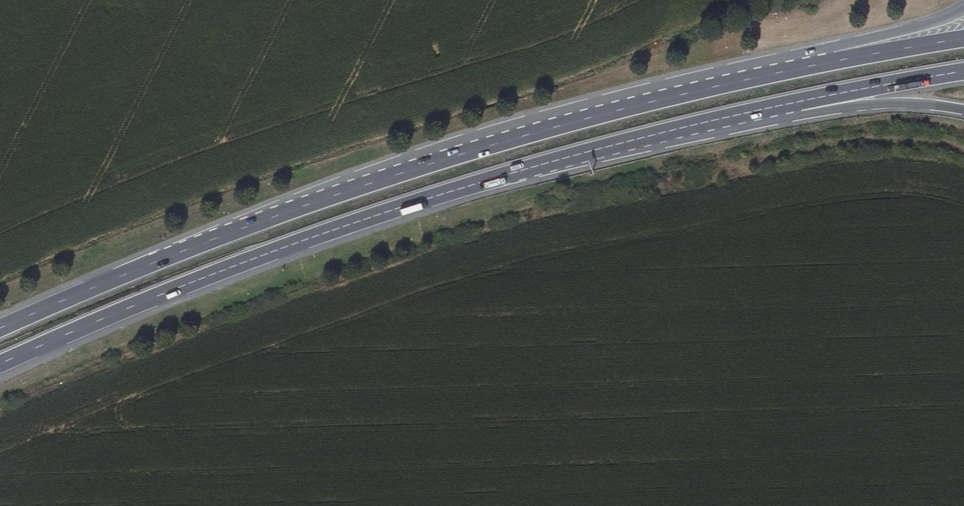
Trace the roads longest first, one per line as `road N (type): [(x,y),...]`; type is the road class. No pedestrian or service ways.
road 1 (trunk): [(829,59),(653,96),(396,171),(0,328)]
road 2 (trunk): [(0,362),(378,214),(793,108)]
road 3 (trunk): [(793,108),(963,71)]
road 4 (trunk): [(793,108),(963,110)]
road 5 (trunk): [(963,9),(861,38),(829,59)]
road 6 (trunk): [(963,38),(829,59)]

